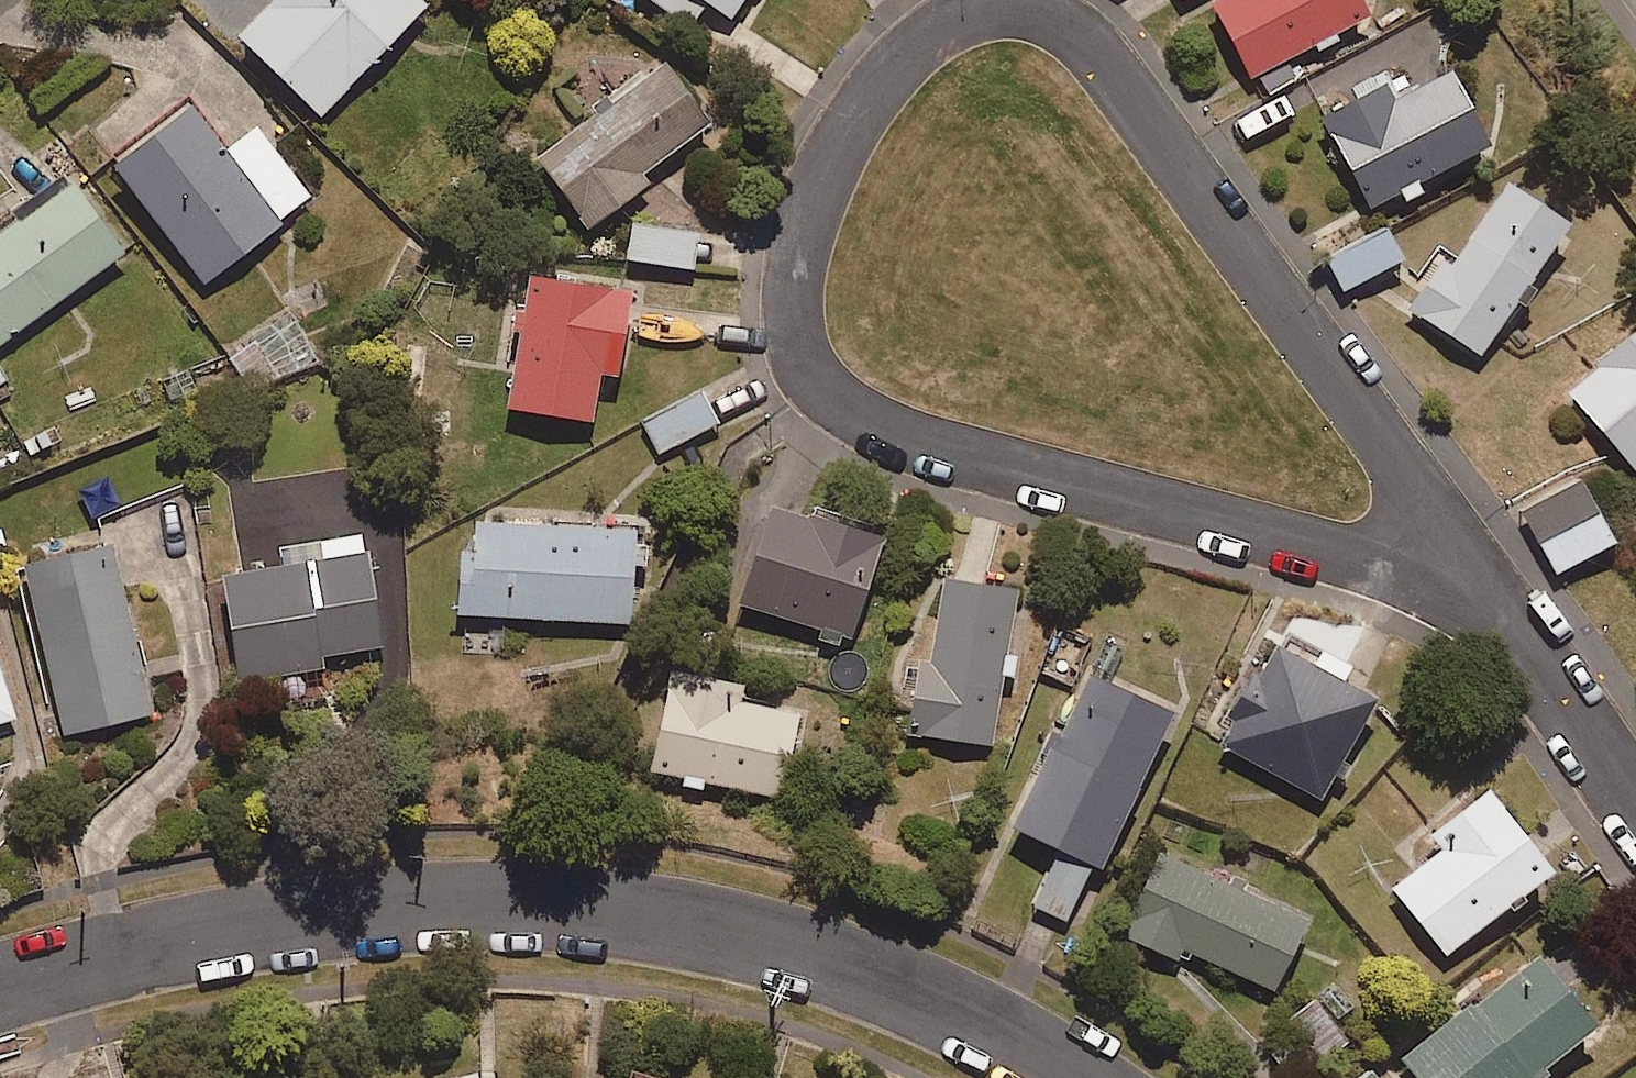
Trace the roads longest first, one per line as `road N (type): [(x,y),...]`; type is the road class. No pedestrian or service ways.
road 1 (residential): [(1492,608),(1365,560),(886,431),(847,410),(812,379),(796,347),(790,299),(796,248),(828,160),(876,79),(954,14),(1027,5),(1064,21),(1092,46),(1417,493)]
road 2 (residential): [(0,984),(282,921),(527,904),(660,918),(788,947),(930,999),(1074,1077)]
road 3 (residential): [(1635,807),(1492,608)]
road 4 (residential): [(1417,493),(1492,608)]

